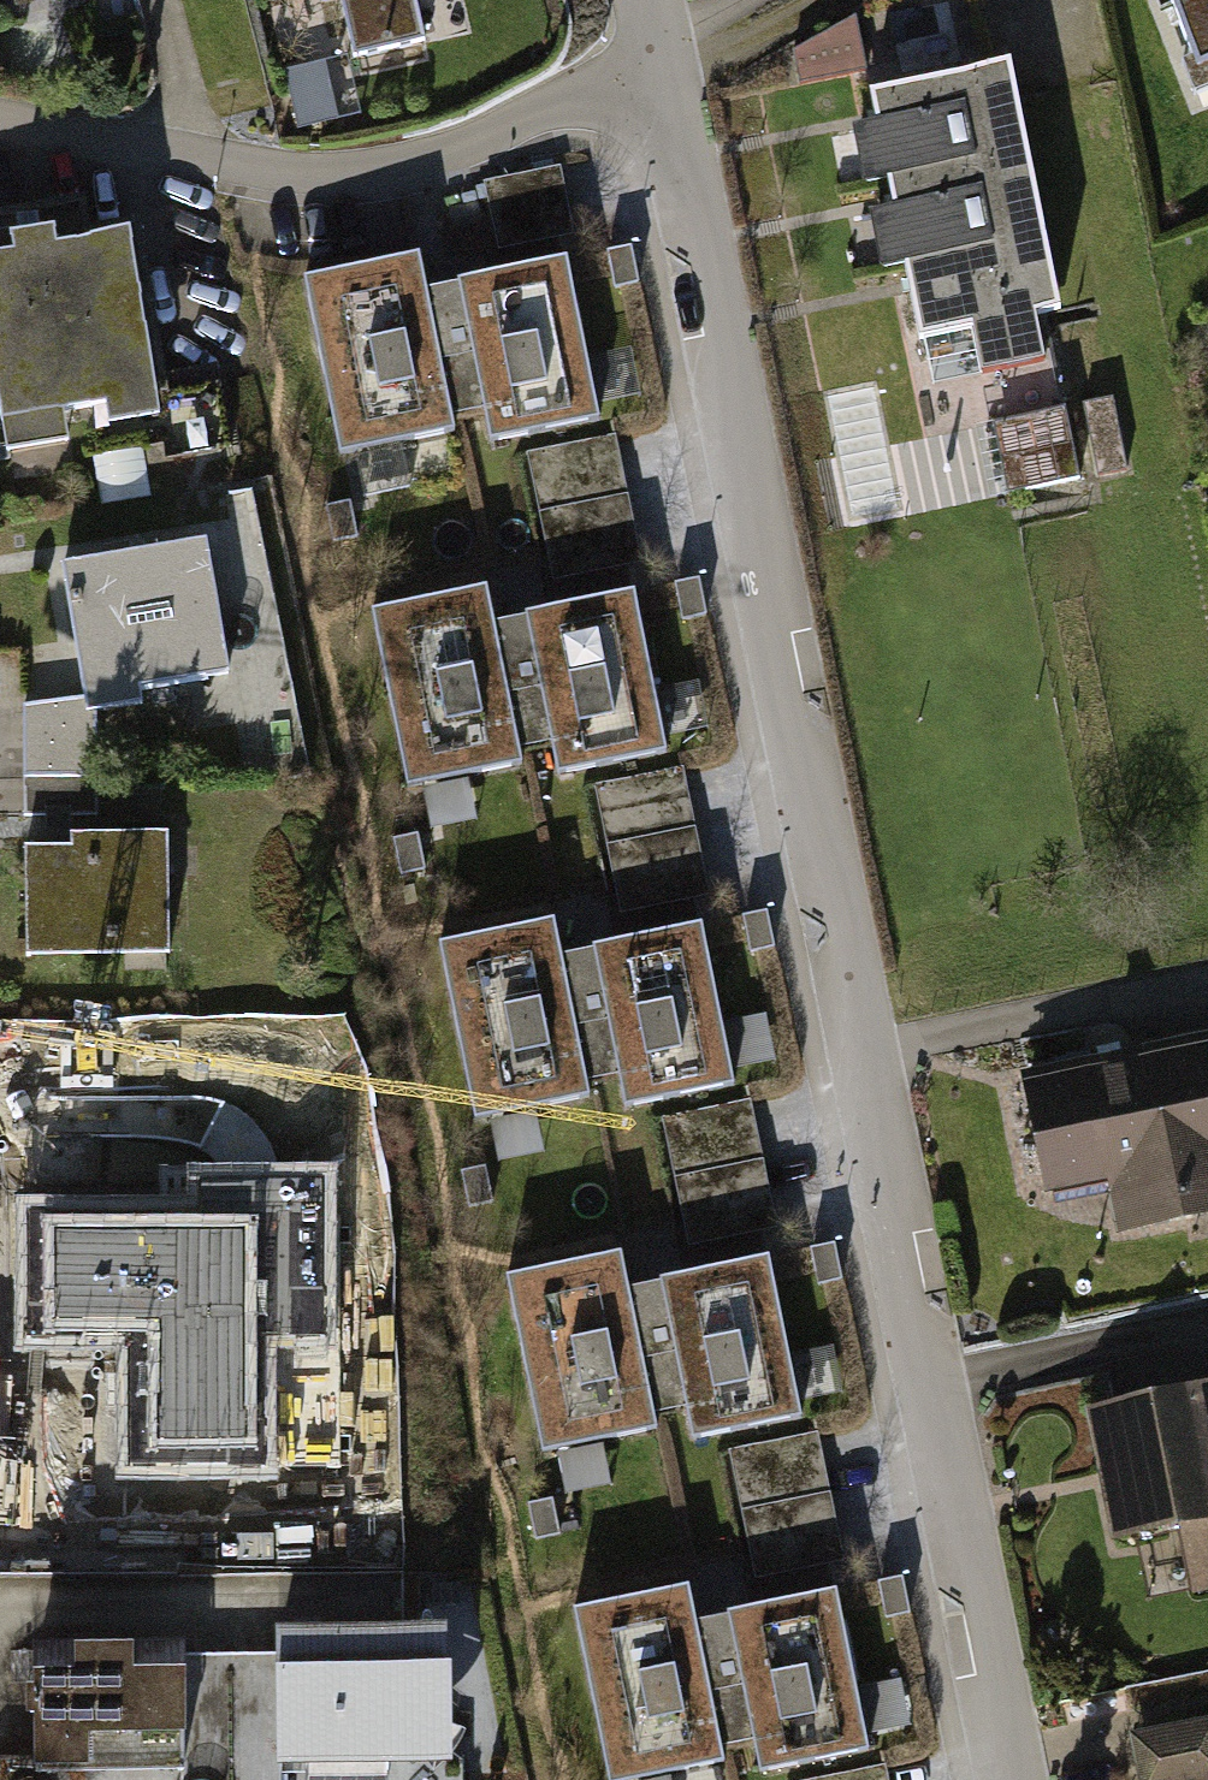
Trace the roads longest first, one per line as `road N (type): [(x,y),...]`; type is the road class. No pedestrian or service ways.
road 1 (residential): [(660,60),(1004,1779)]
road 2 (residential): [(0,125),(281,172),(341,173),(476,143),(660,60)]

